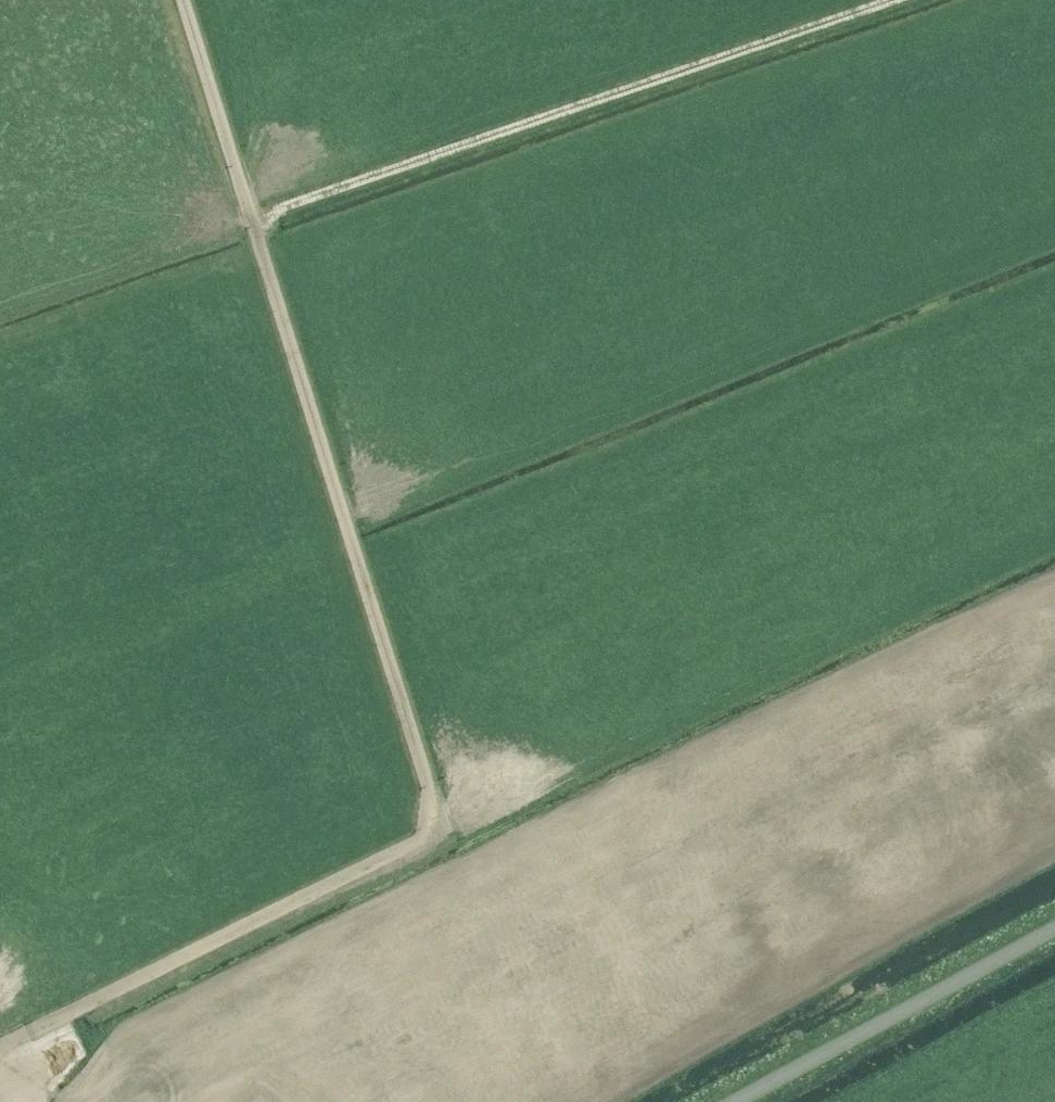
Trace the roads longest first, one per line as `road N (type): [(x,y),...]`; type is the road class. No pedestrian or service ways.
road 1 (unclassified): [(1054,936),(742,1101)]

